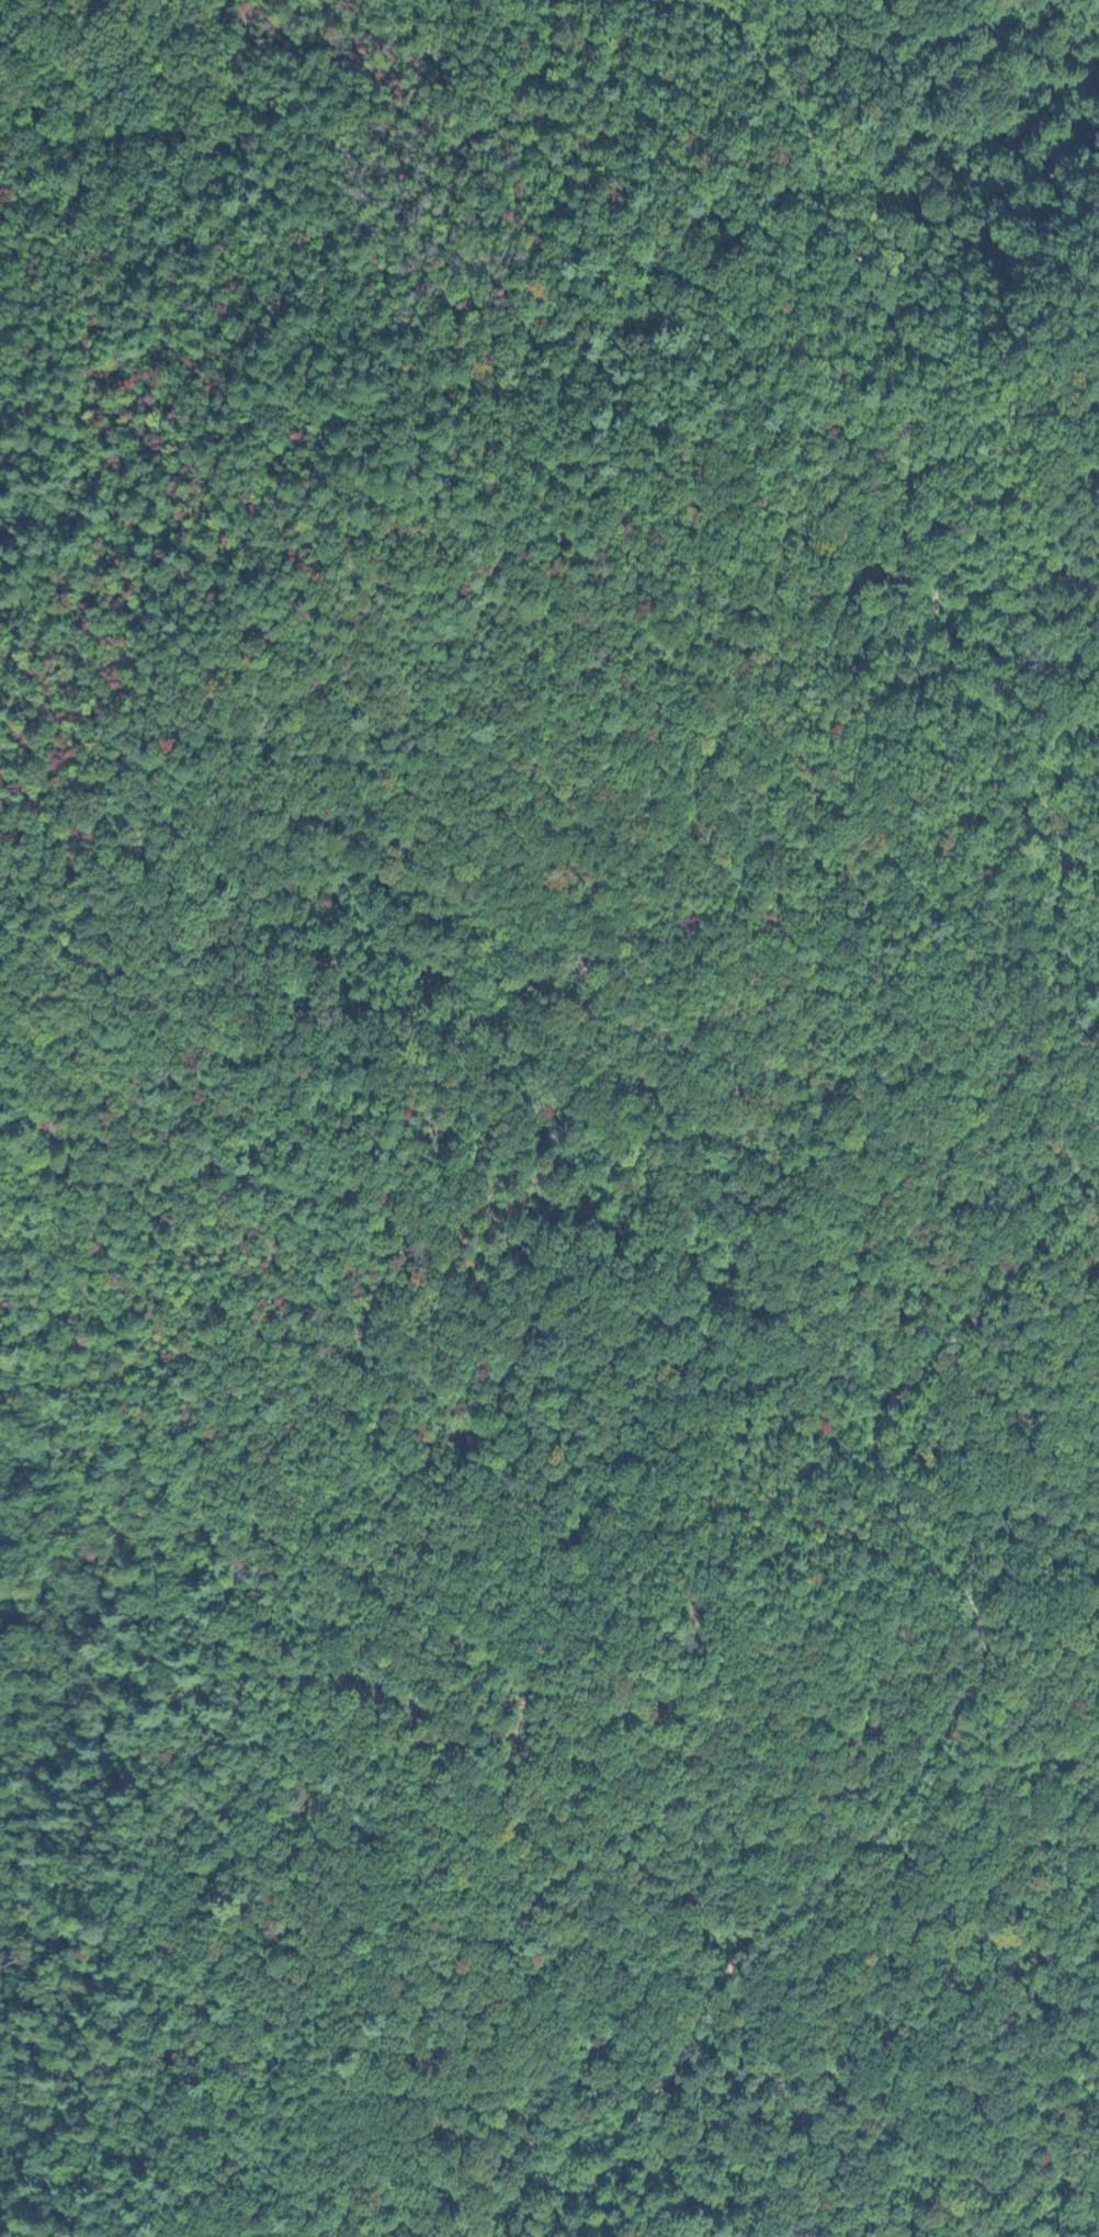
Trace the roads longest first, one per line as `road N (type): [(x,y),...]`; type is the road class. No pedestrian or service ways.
road 1 (track): [(1098,1192),(925,1372),(892,1419),(888,1455),(909,1504),(1006,1632),(1007,1668),(994,1695),(960,1756),(894,1839),(820,1912),(755,1948),(633,2171),(585,2236)]
road 2 (track): [(698,0),(717,7),(793,98),(845,239),(888,320),(934,350),(966,389),(1013,493),(1009,522),(992,552),(948,584),(939,619),(943,669),(1020,747),(1065,826),(1080,866),(1069,942),(1098,977)]

